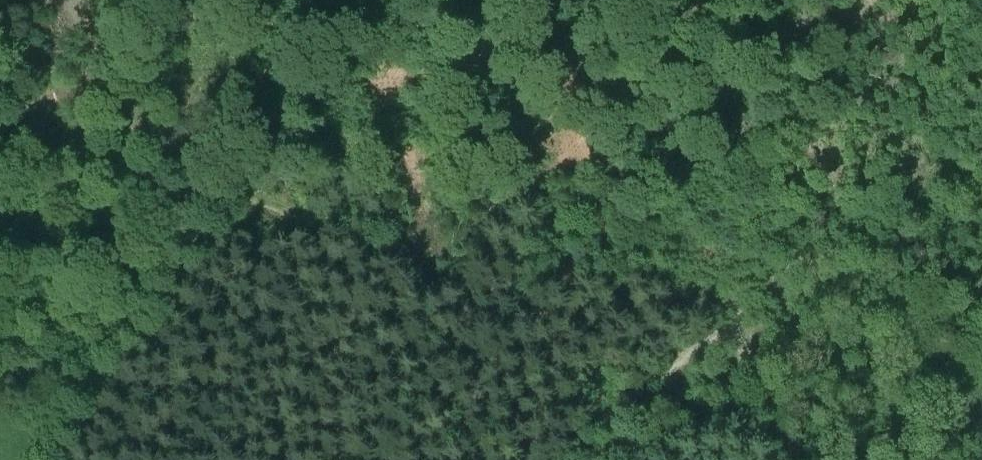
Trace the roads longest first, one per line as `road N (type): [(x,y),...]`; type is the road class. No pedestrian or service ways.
road 1 (track): [(77,0),(131,96),(177,130),(225,160),(408,231),(460,267),(477,310),(480,361),(456,421),(426,459)]
road 2 (track): [(532,459),(734,307),(758,276),(779,129),(833,0)]
road 3 (track): [(693,336),(778,344),(981,316)]

